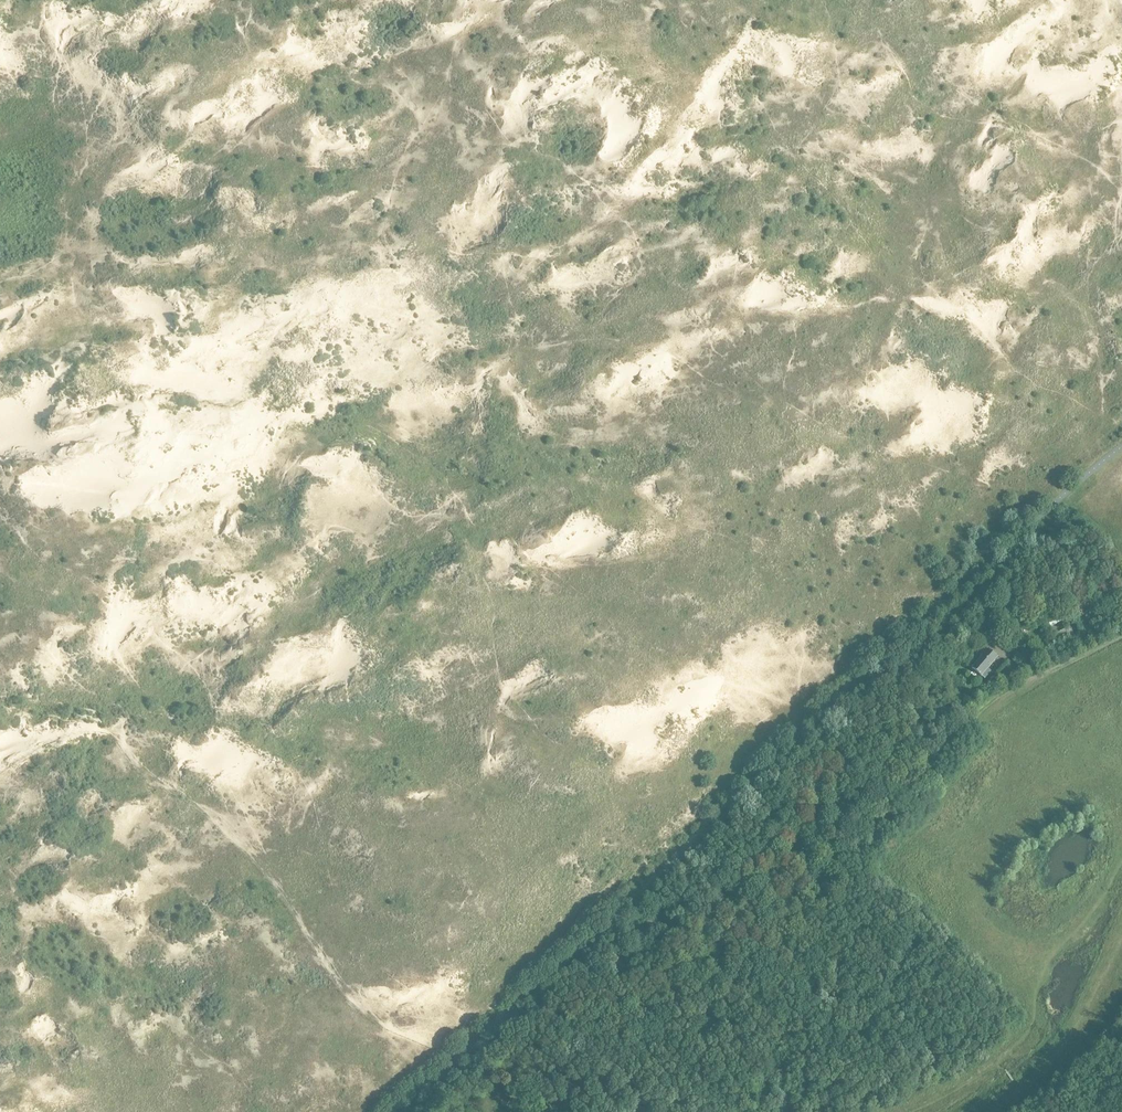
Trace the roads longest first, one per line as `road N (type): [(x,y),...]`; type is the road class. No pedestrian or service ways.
road 1 (track): [(736,1111),(811,908),(983,709),(1121,634)]

